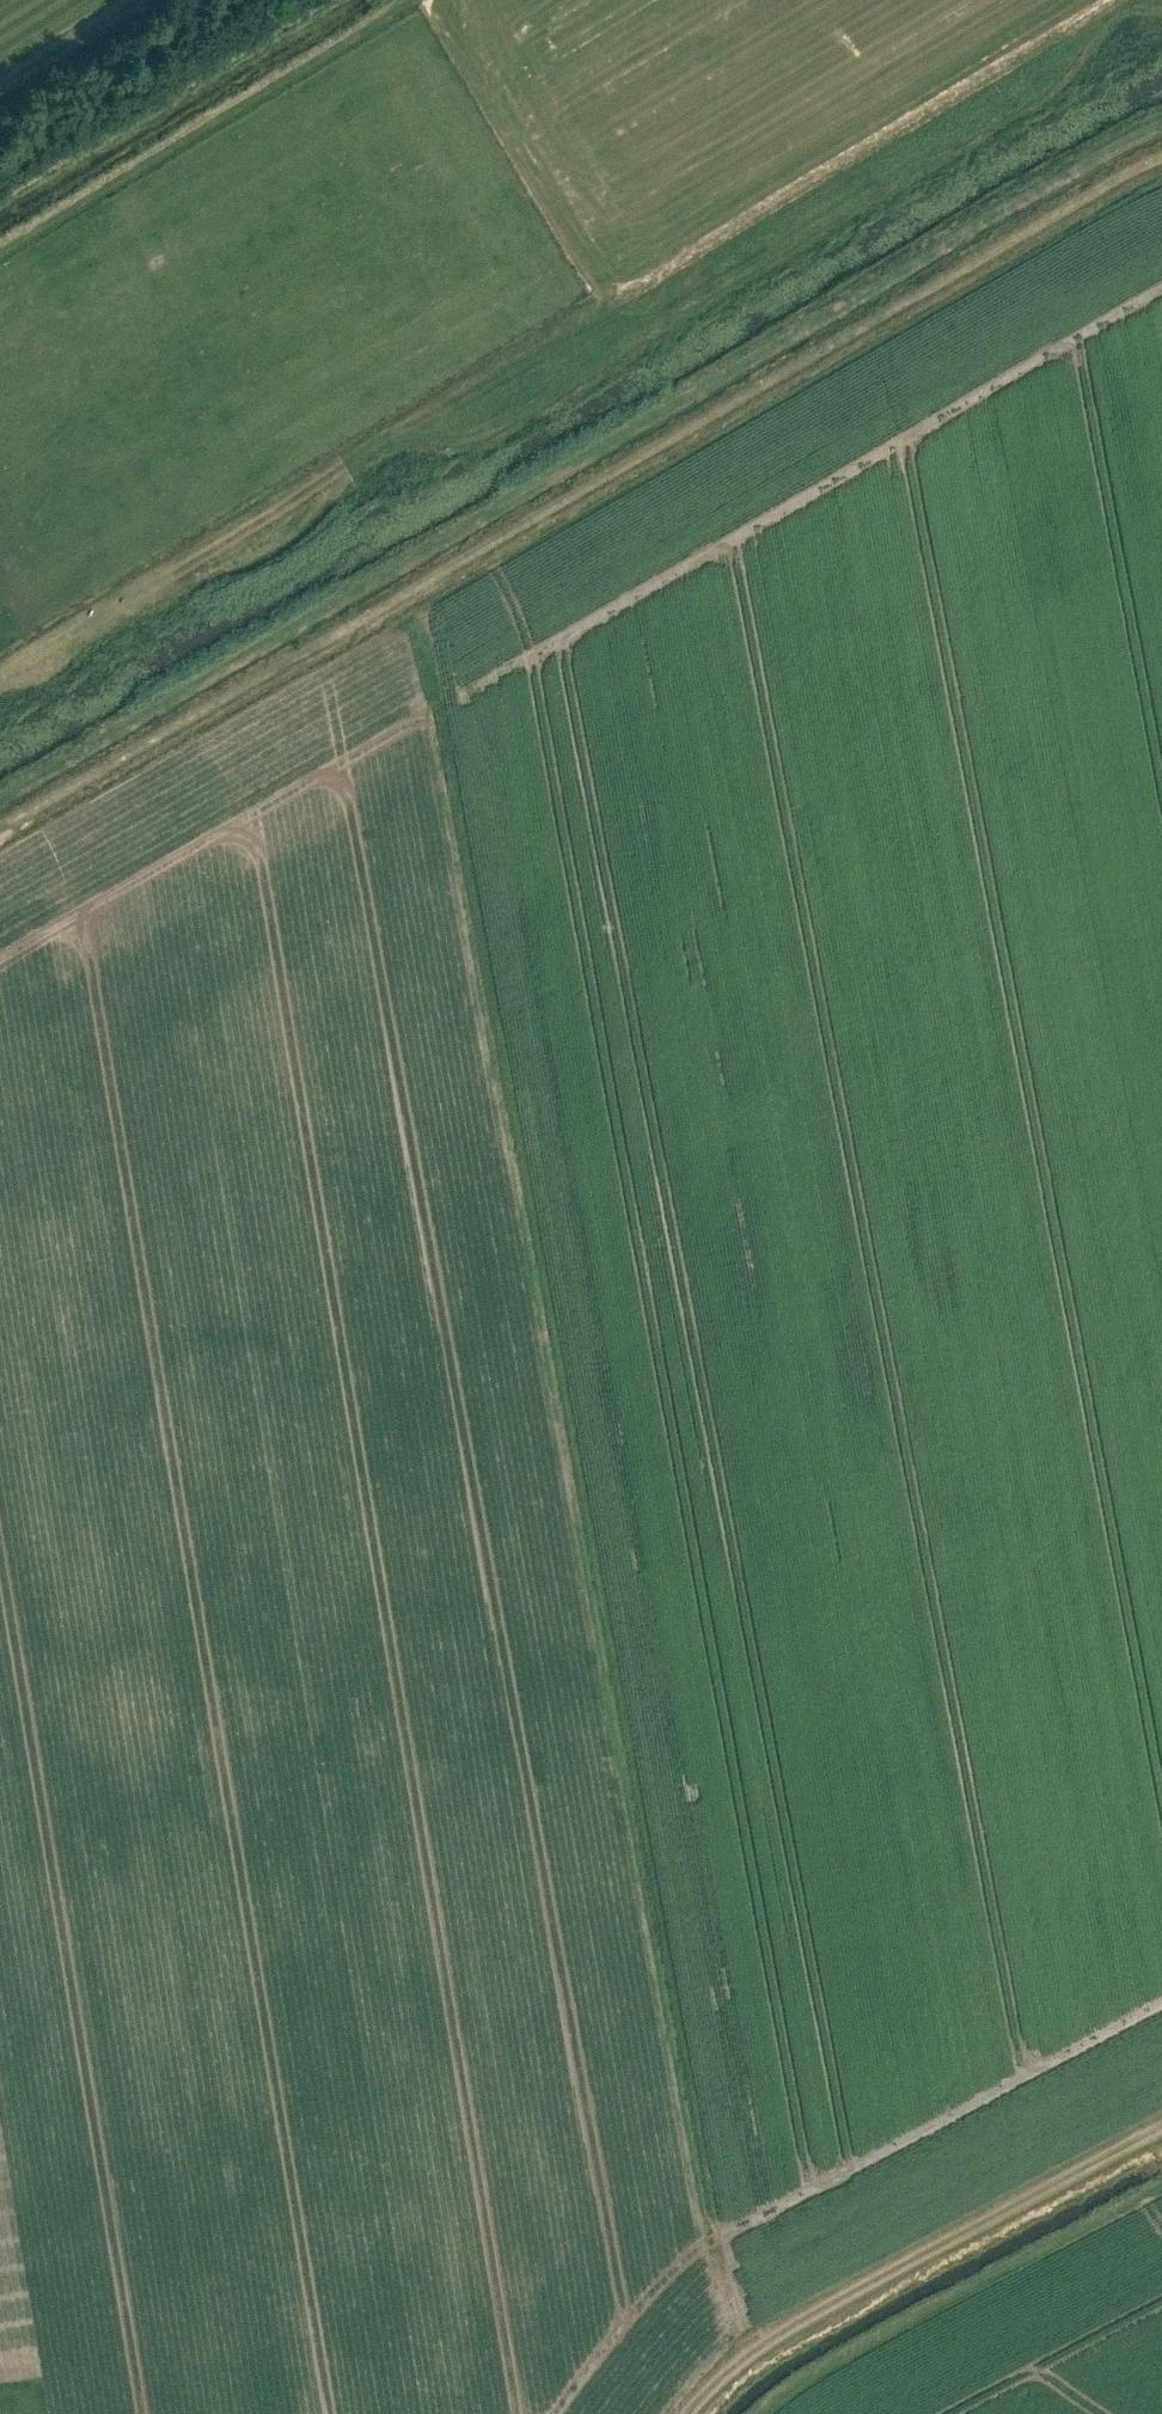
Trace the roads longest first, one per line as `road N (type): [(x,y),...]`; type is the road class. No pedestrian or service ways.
road 1 (unclassified): [(689,2413),(733,2368),(790,2329),(1161,2127)]
road 2 (track): [(419,0),(0,253)]

